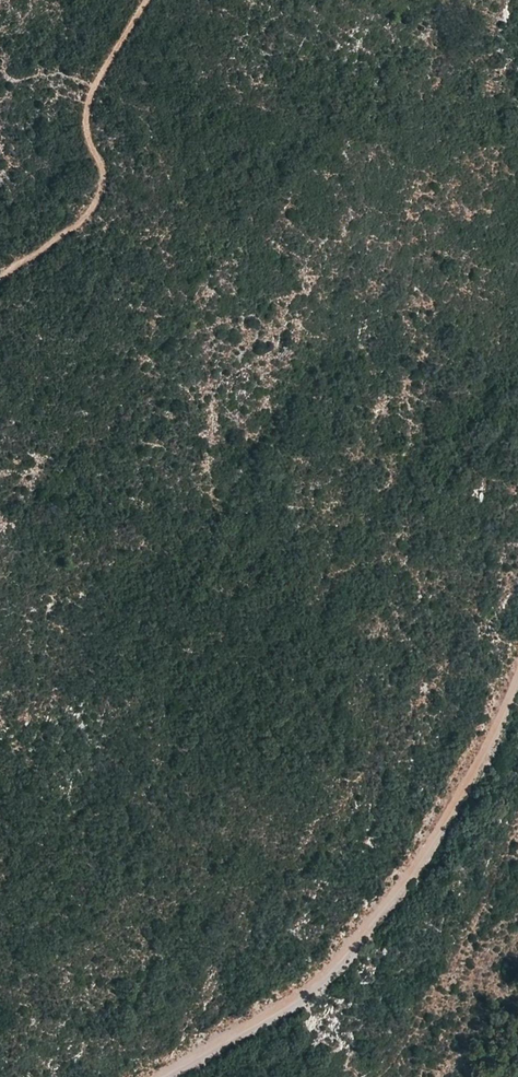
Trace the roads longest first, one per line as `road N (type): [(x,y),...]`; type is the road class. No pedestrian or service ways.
road 1 (track): [(517,673),(442,824),(321,981),(162,1076)]
road 2 (track): [(0,283),(86,218),(103,192),(83,109),(145,0)]

